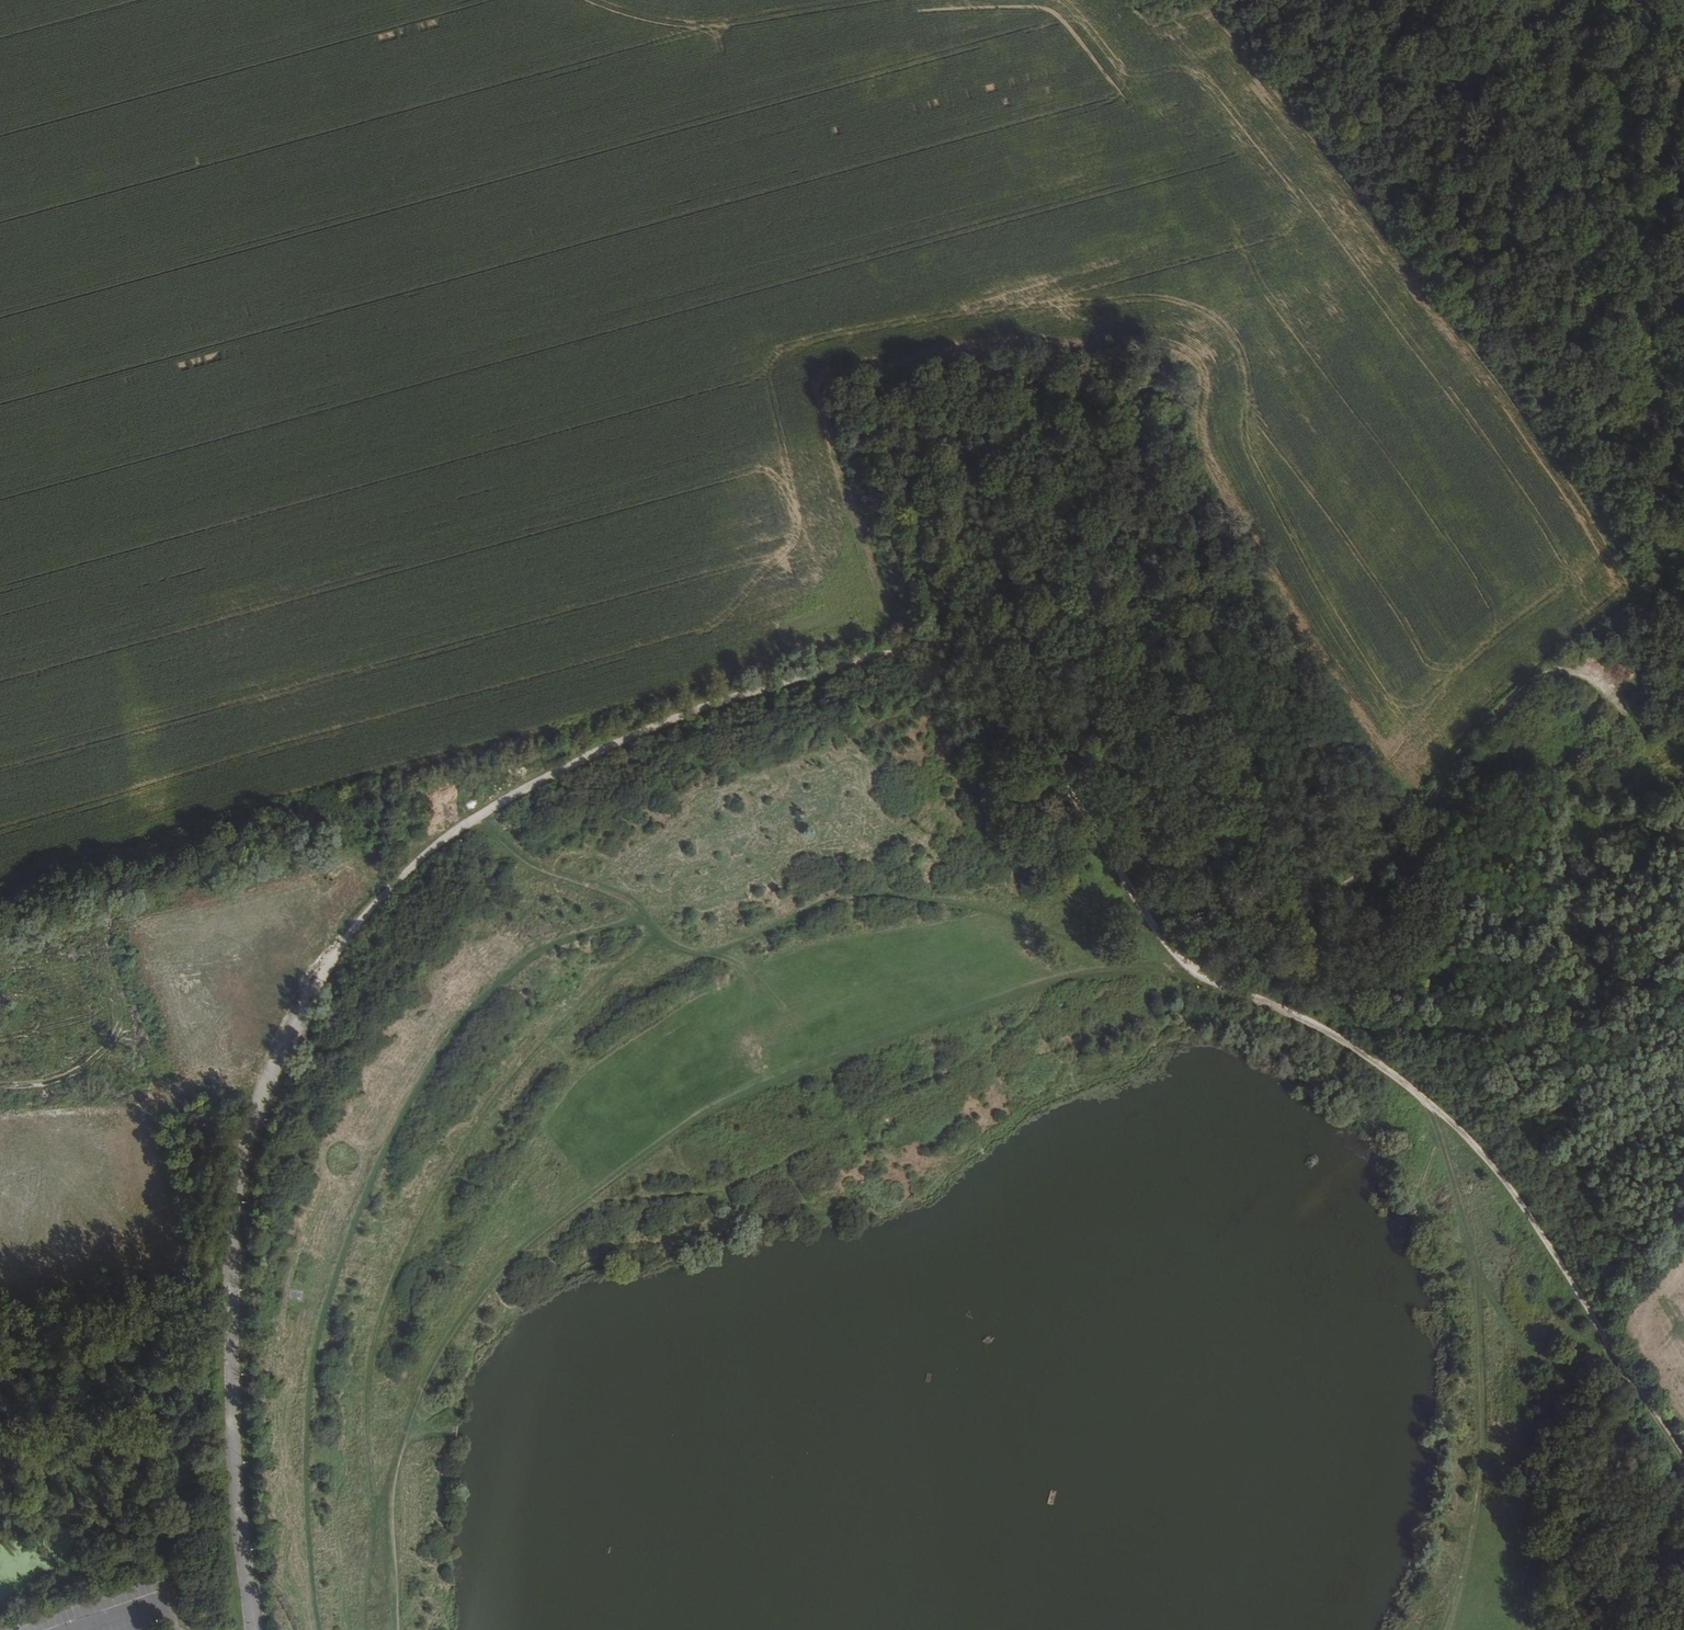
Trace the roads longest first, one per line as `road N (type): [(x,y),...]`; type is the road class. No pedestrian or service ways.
road 1 (track): [(309,1003),(346,935),(402,876),(473,820),(565,767),(662,724),(879,656),(931,664),(1022,735),(1054,771),(1167,944),(1207,981),(1324,1031),(1470,1141),(1517,1198),(1683,1456)]
road 2 (track): [(1640,743),(1581,673),(1534,679),(1379,856),(1207,981)]

